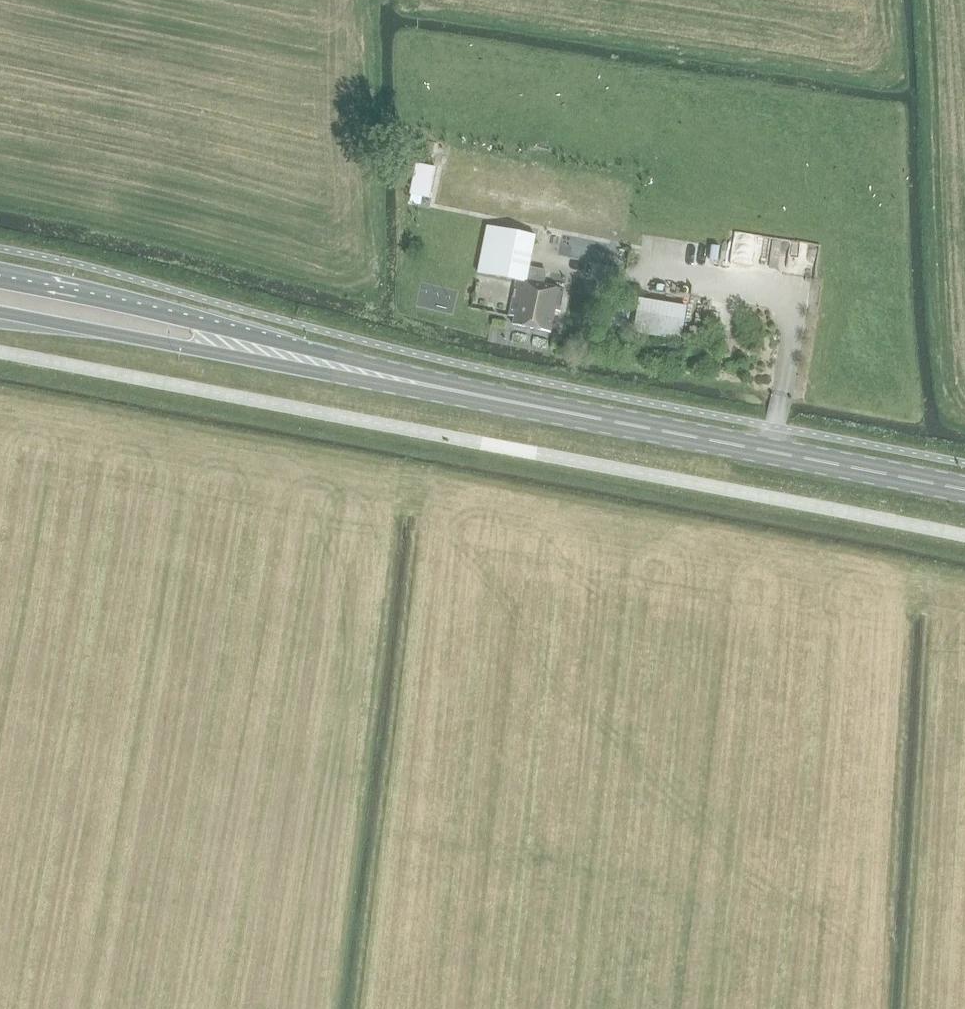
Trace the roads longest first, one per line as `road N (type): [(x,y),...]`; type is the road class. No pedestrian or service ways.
road 1 (primary): [(964,495),(415,382)]
road 2 (primary): [(415,382),(185,320),(0,282)]
road 3 (primary): [(0,312),(415,382)]

